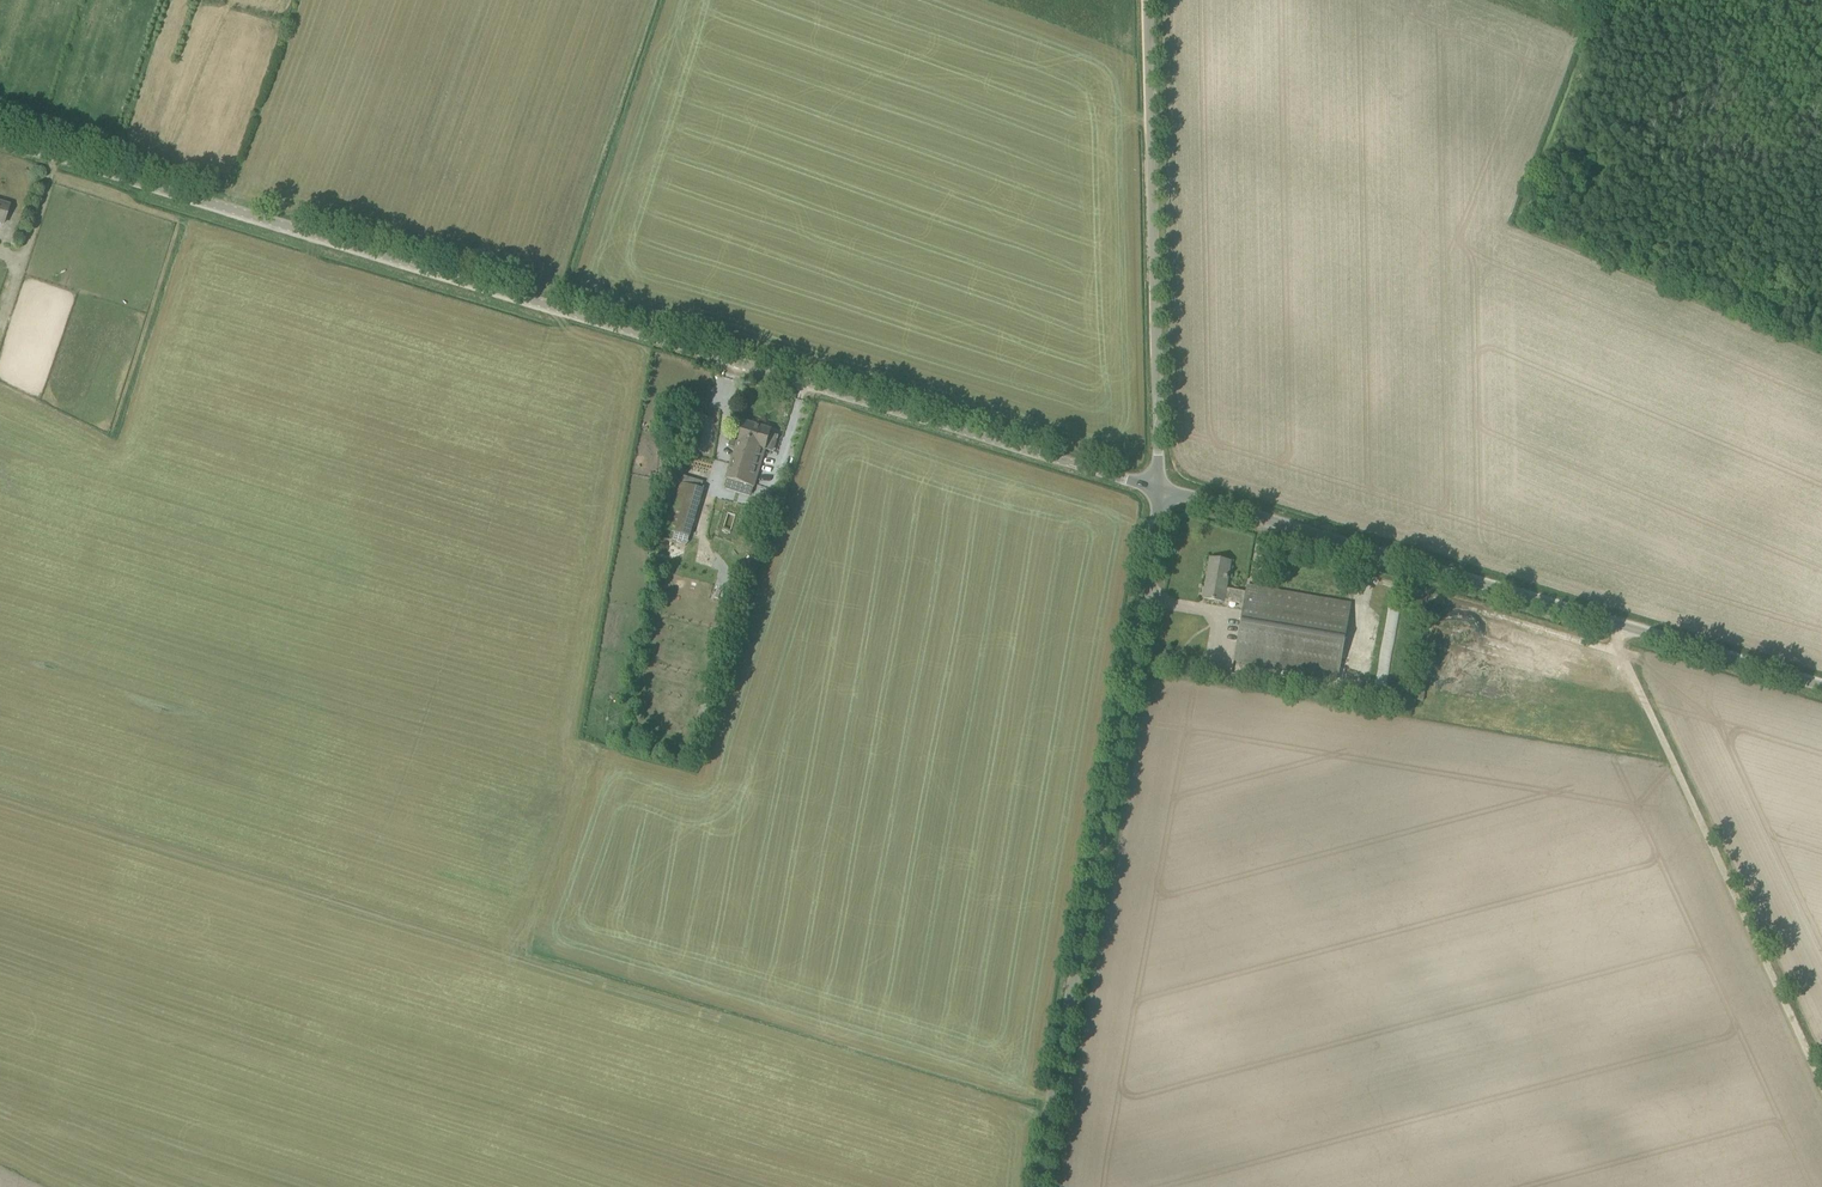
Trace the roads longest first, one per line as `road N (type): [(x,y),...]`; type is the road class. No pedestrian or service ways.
road 1 (unclassified): [(1154,478),(0,140)]
road 2 (unclassified): [(1032,1186),(1154,478)]
road 3 (unclassified): [(1821,680),(1154,478)]
road 4 (unclassified): [(1154,478),(1143,0)]

